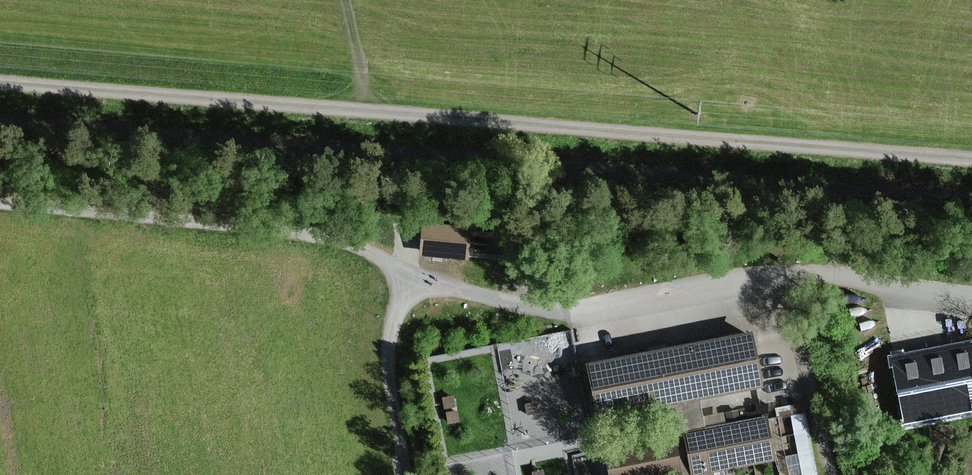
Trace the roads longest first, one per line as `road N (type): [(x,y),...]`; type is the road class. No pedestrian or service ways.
road 1 (track): [(0,85),(971,161)]
road 2 (track): [(413,268),(330,231),(0,204)]
road 3 (track): [(410,474),(386,334),(413,268)]

